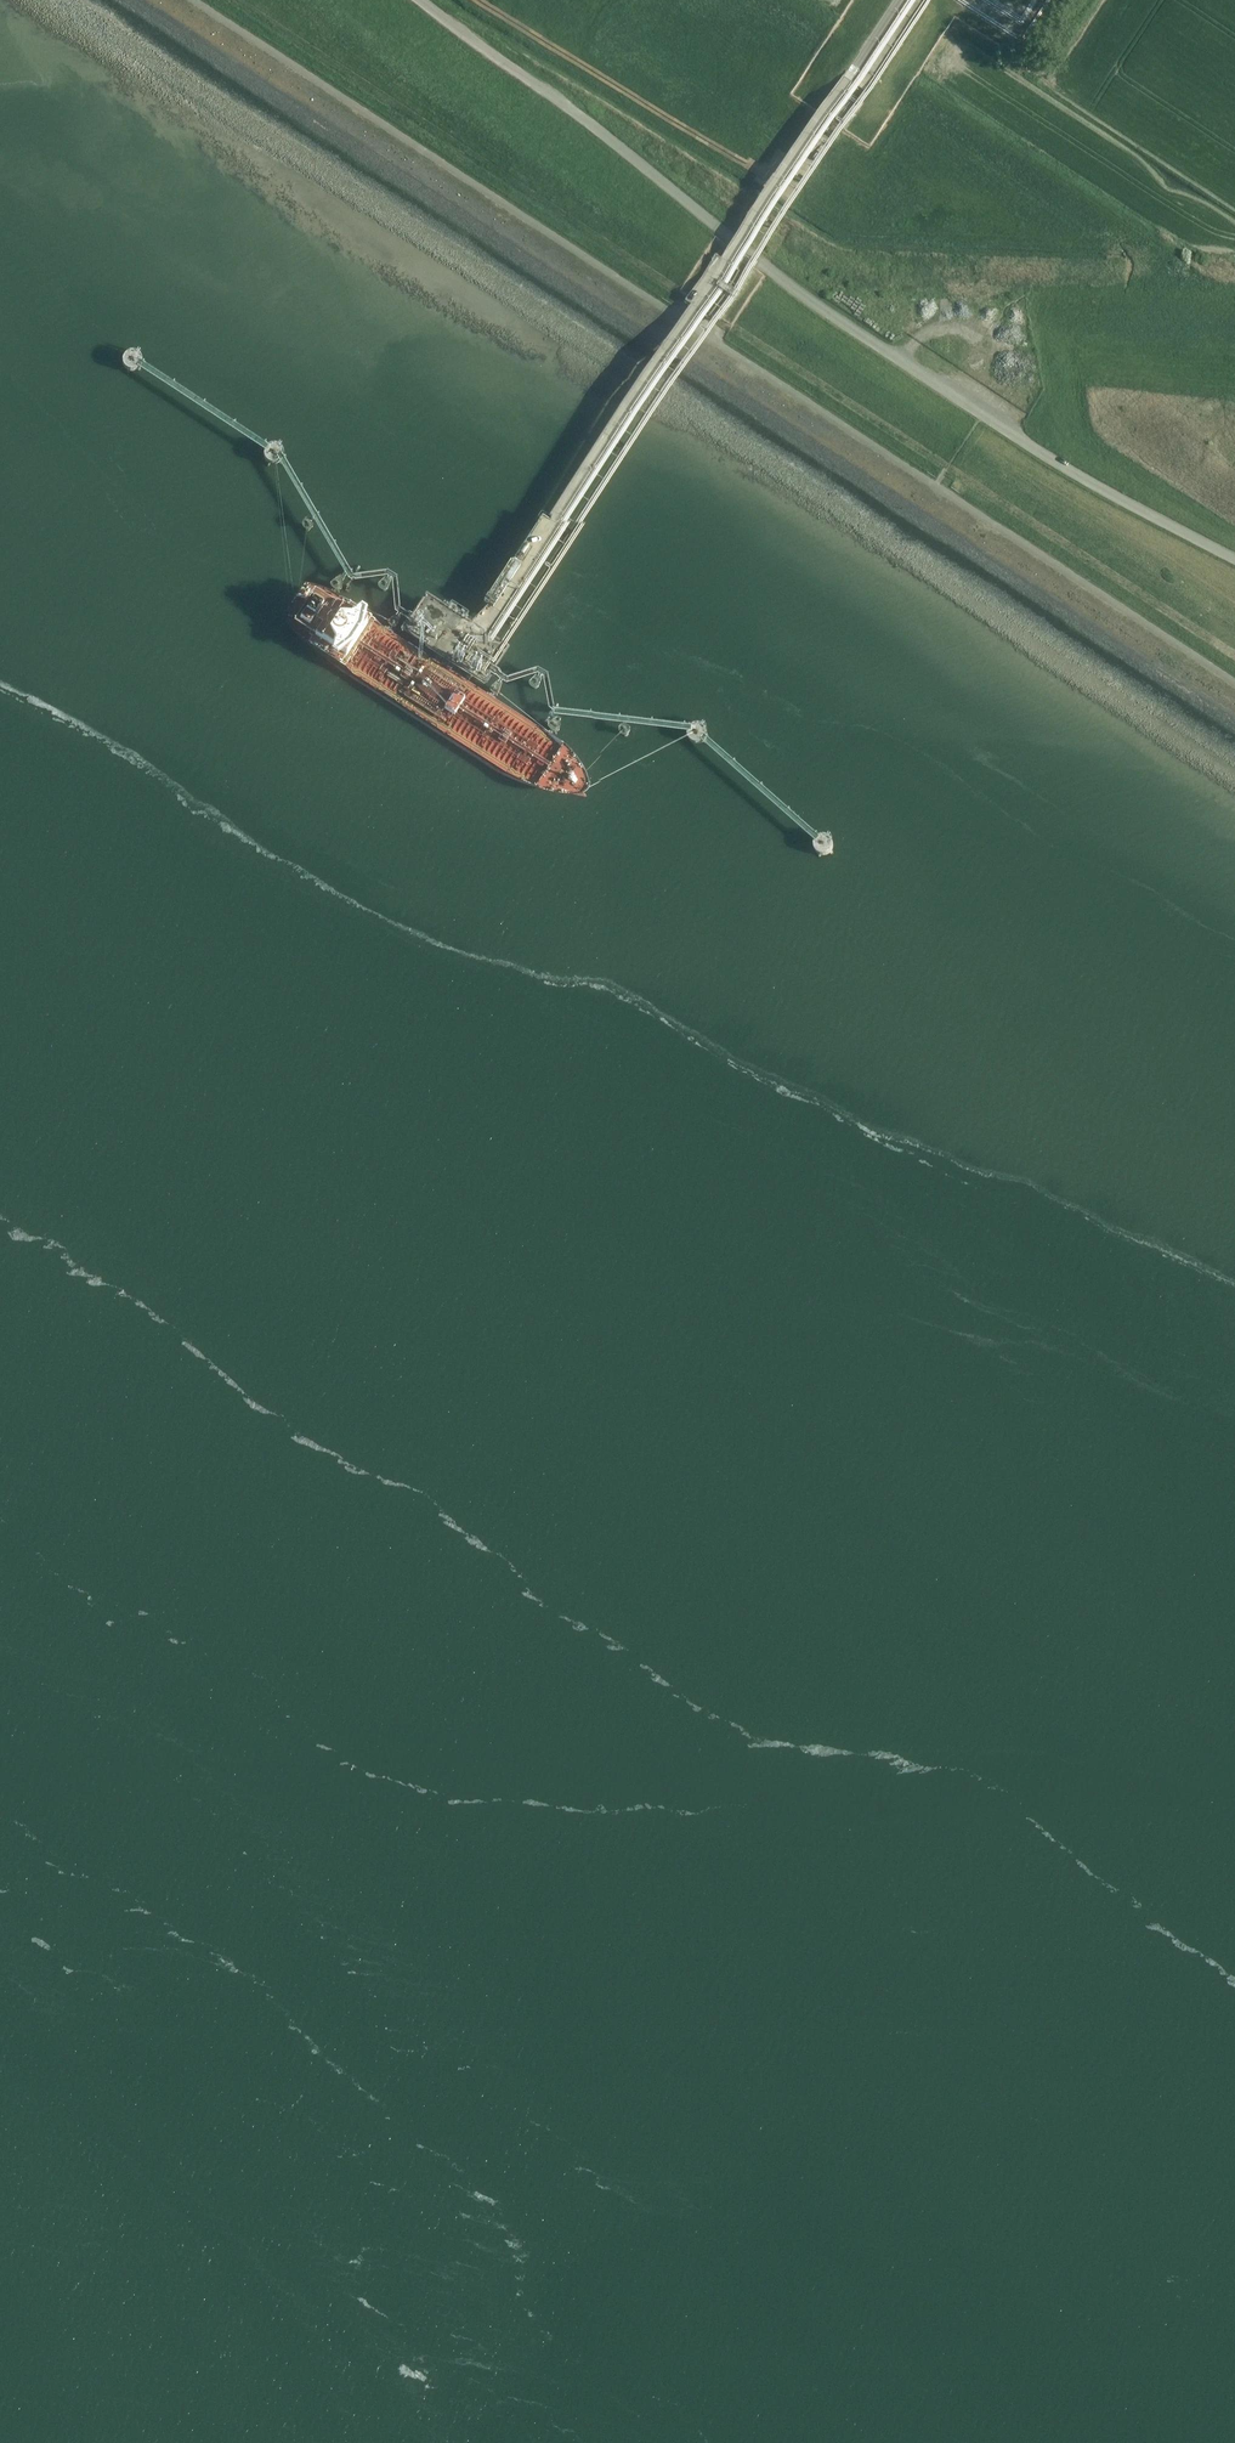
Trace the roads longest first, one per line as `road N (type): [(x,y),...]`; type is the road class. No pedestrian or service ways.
road 1 (unclassified): [(1234,559),(1130,504),(852,328),(423,0)]

